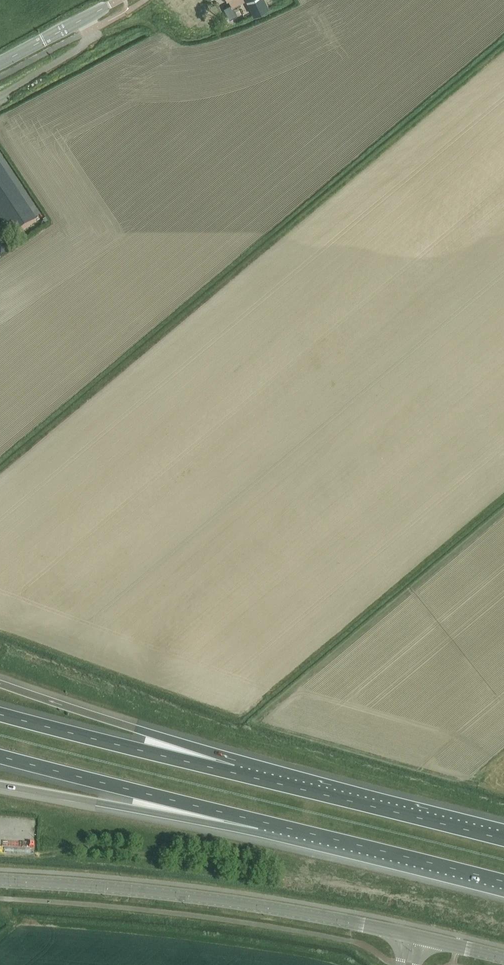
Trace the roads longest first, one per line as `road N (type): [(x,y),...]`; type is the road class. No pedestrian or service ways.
road 1 (unclassified): [(416,937),(183,898),(0,882)]
road 2 (motorway): [(503,839),(241,773)]
road 3 (motorway): [(0,755),(259,821)]
road 4 (motorway): [(0,787),(190,818),(259,821)]
road 5 (motorway): [(241,773),(0,683)]
road 6 (motorway): [(259,821),(503,881)]
road 7 (motorway): [(241,773),(0,712)]
road 8 (secondary): [(0,63),(117,0)]

